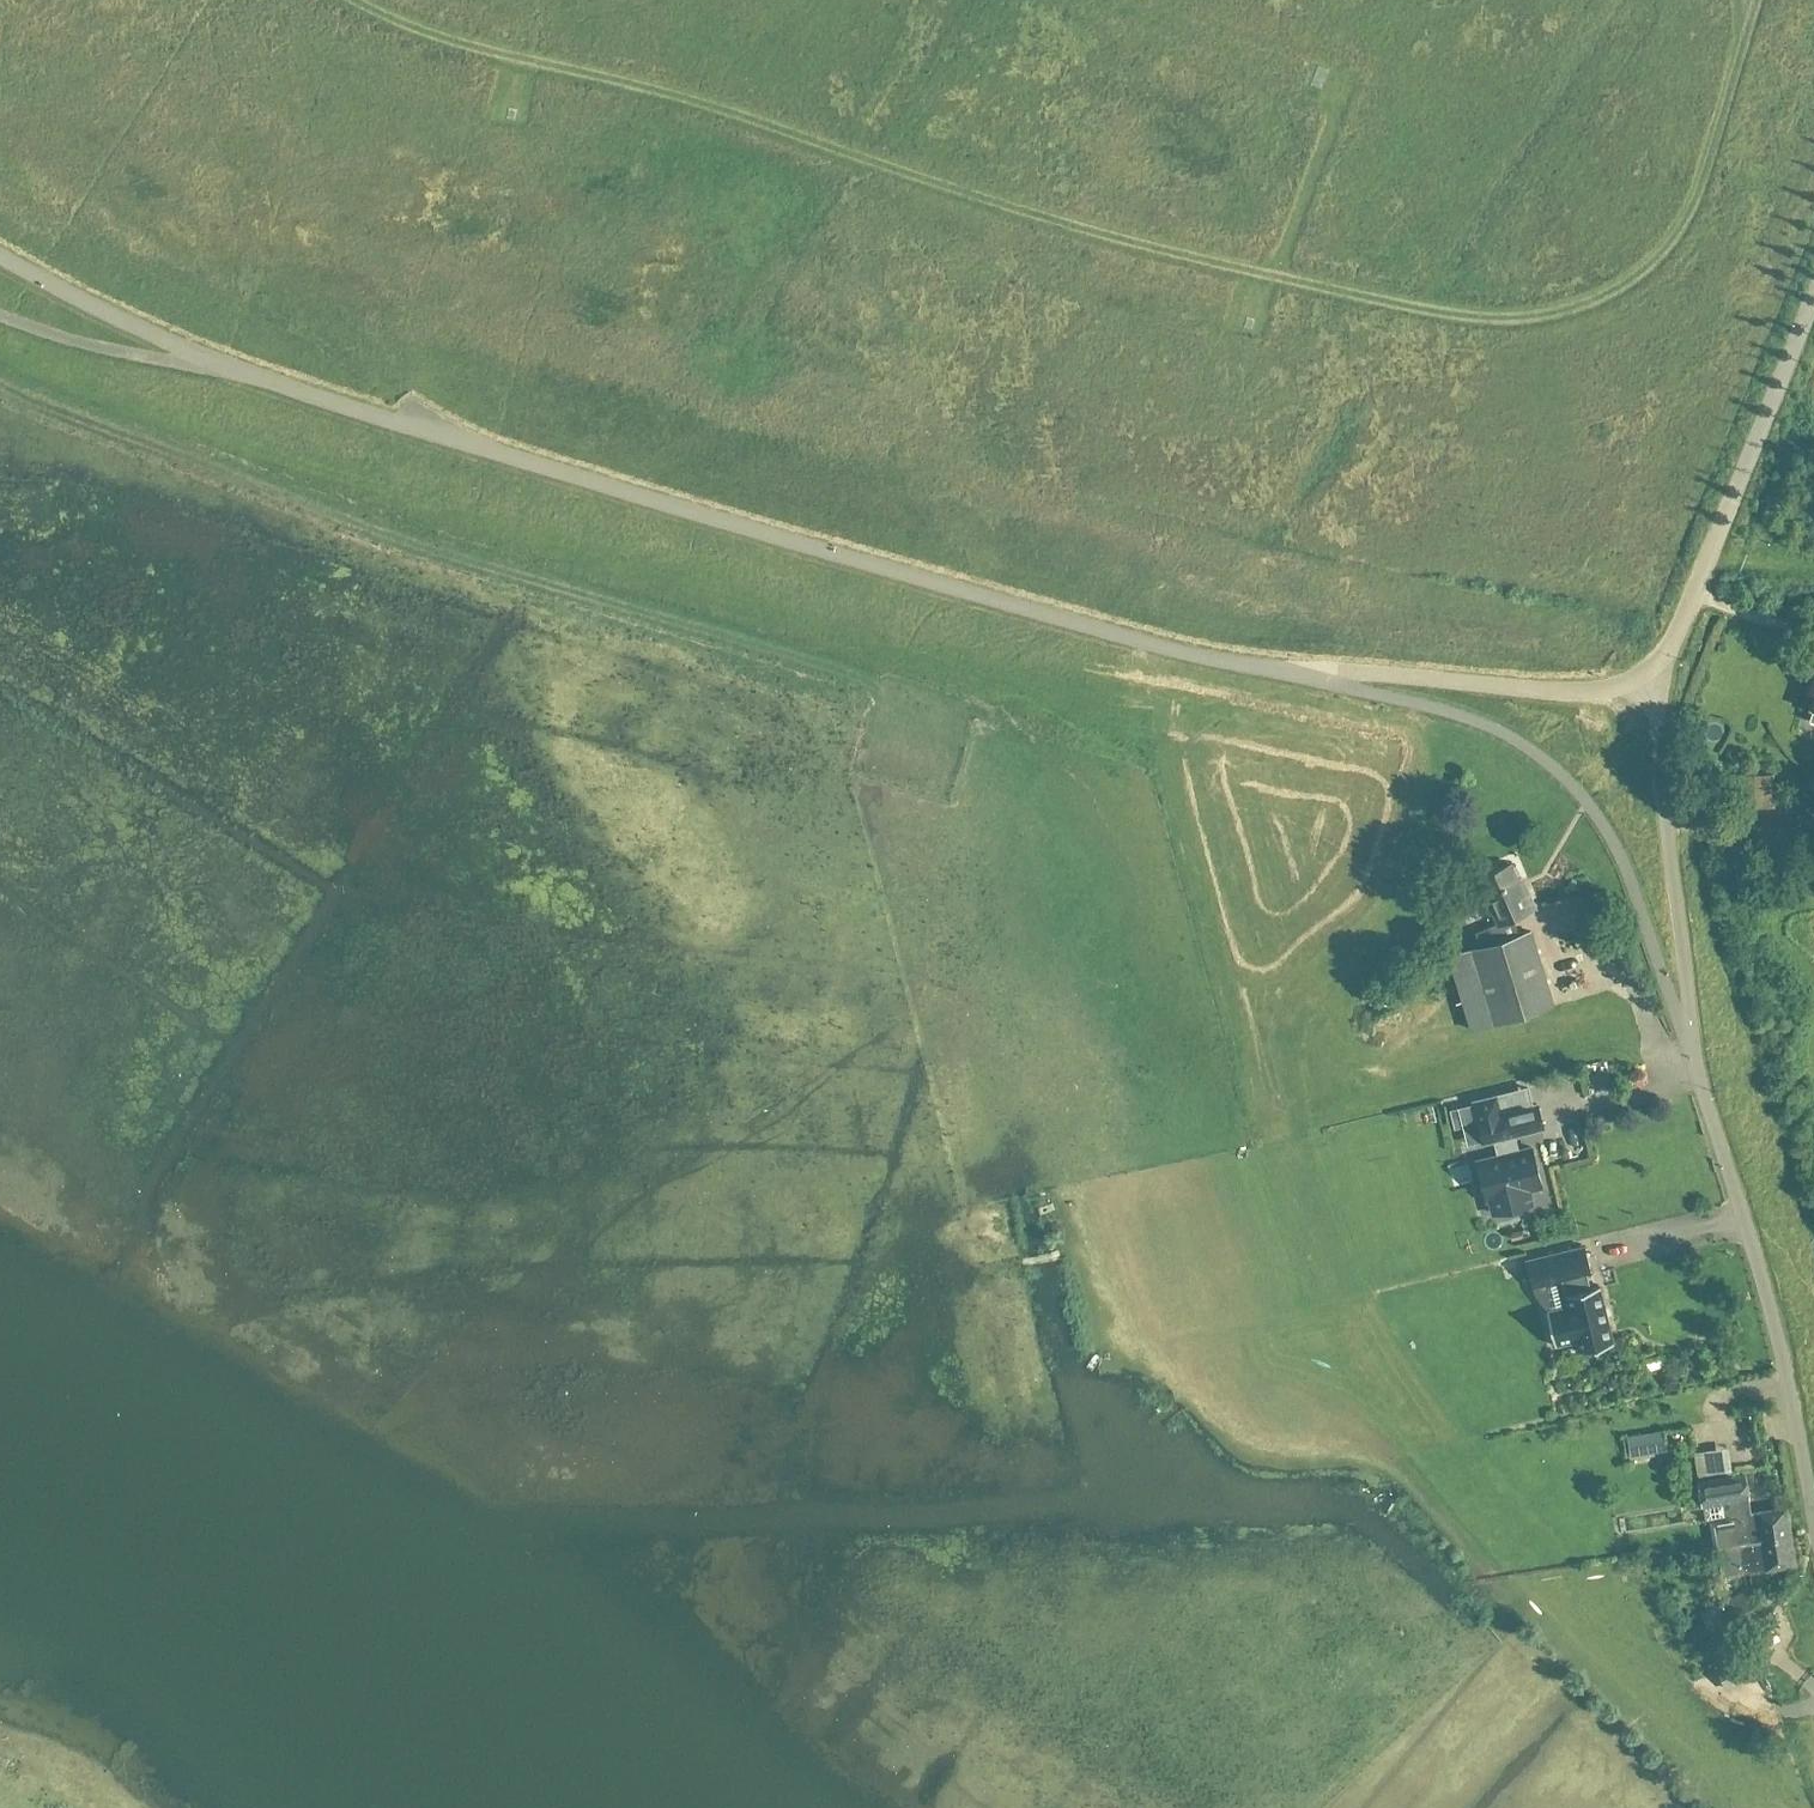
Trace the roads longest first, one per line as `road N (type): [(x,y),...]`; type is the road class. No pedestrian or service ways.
road 1 (track): [(374,0),(500,54),(614,73),(803,129),(922,176),(1252,267),(1489,316),(1571,308),(1623,282),(1663,247),(1700,192),(1757,0)]
road 2 (unclassified): [(1283,669),(1157,644),(301,390),(214,359),(0,252)]
road 3 (unclassified): [(1692,1050),(1614,842),(1565,775),(1482,720),(1283,669)]
road 4 (unclassified): [(1813,1507),(1765,1291),(1692,1050)]
road 5 (unclassified): [(1651,668),(1684,617),(1813,298)]
road 6 (unclassified): [(1692,1050),(1651,668)]
road 7 (unclassified): [(1651,668),(1624,682),(1570,689),(1283,669)]
road 8 (track): [(214,359),(119,352),(0,315)]

